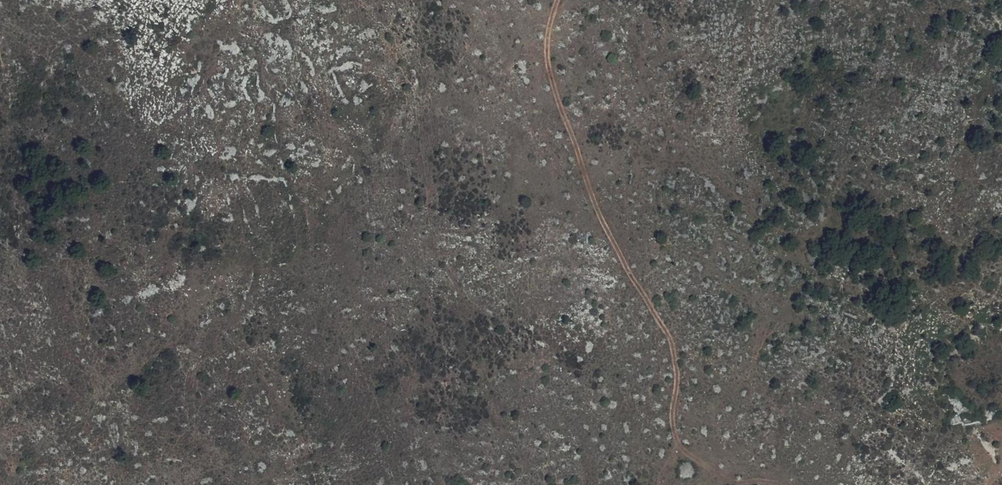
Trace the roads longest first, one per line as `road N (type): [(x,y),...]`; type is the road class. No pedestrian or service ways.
road 1 (track): [(774,484),(718,482),(678,446),(671,340),(599,216),(548,68),(558,0)]

